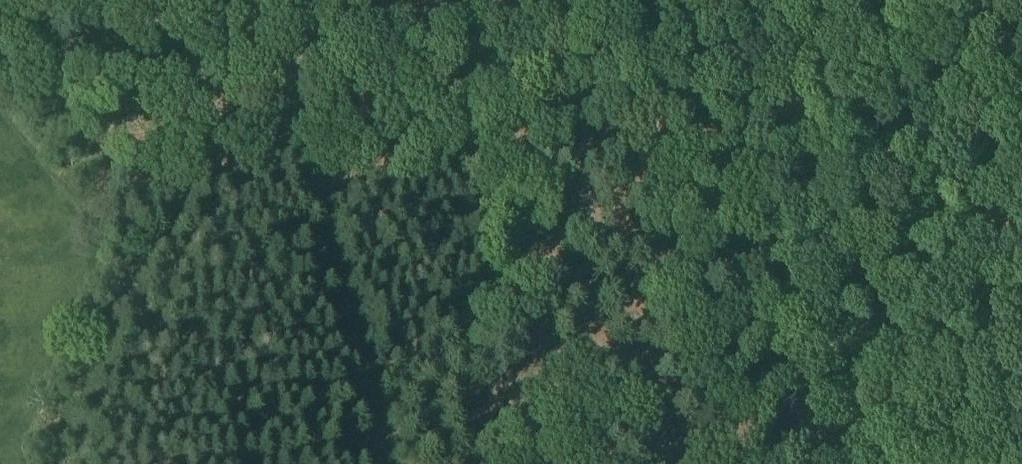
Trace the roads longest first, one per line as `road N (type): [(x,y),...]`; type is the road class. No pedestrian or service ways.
road 1 (track): [(717,0),(816,463)]

